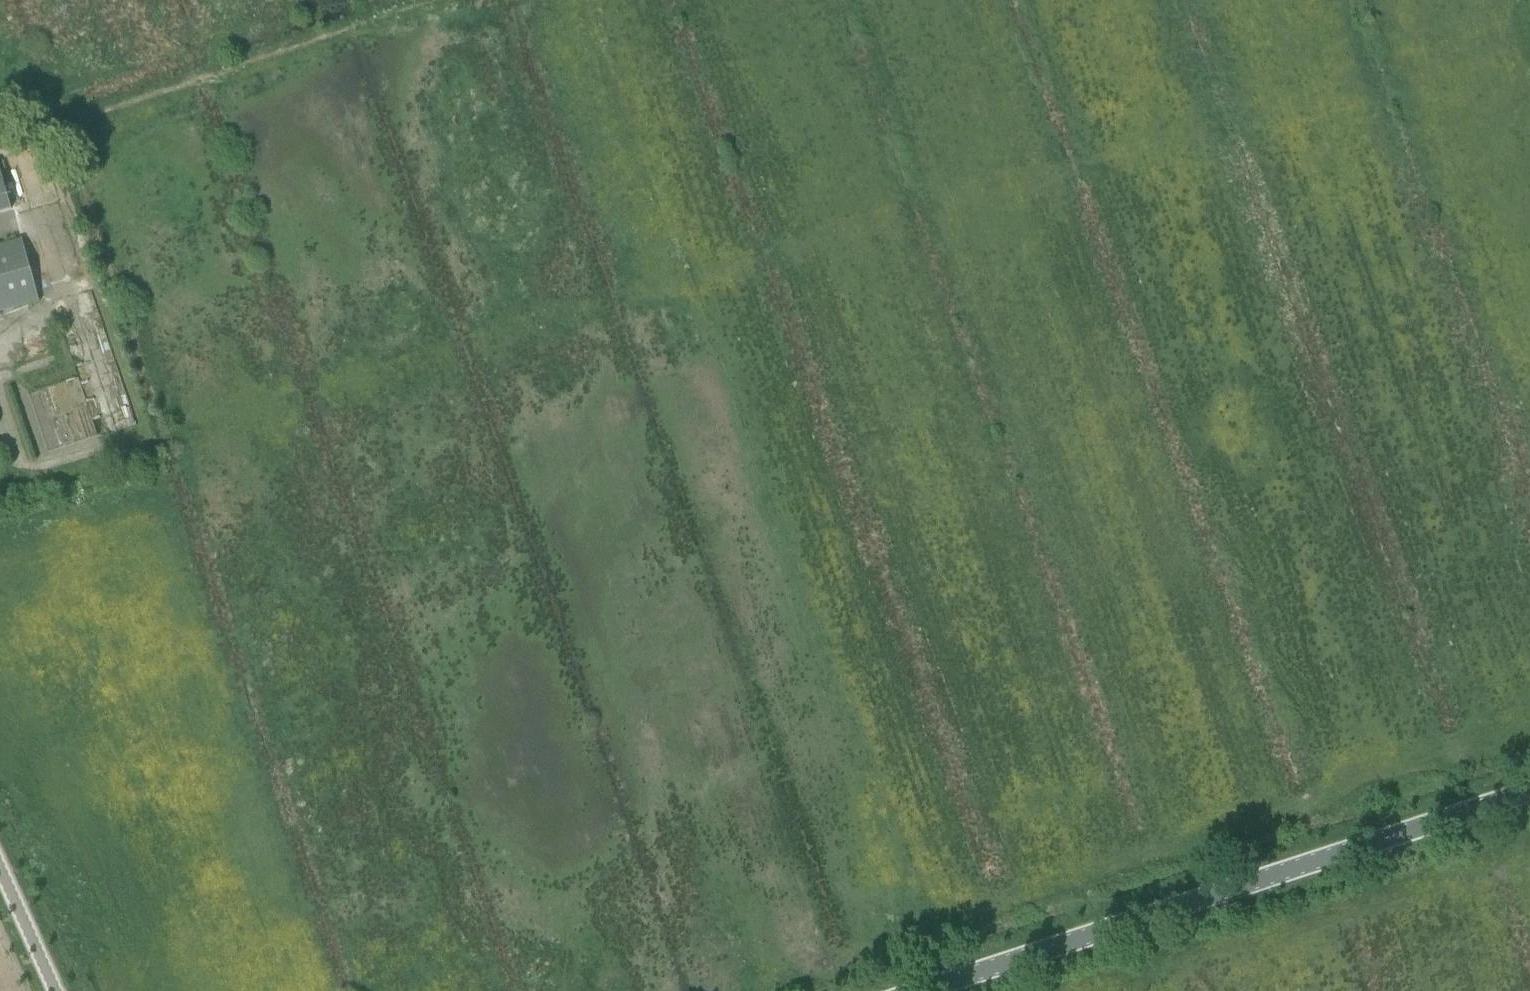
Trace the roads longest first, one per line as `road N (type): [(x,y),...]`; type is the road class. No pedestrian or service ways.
road 1 (tertiary): [(923,990),(1529,791)]
road 2 (unclassified): [(56,990),(0,866)]

